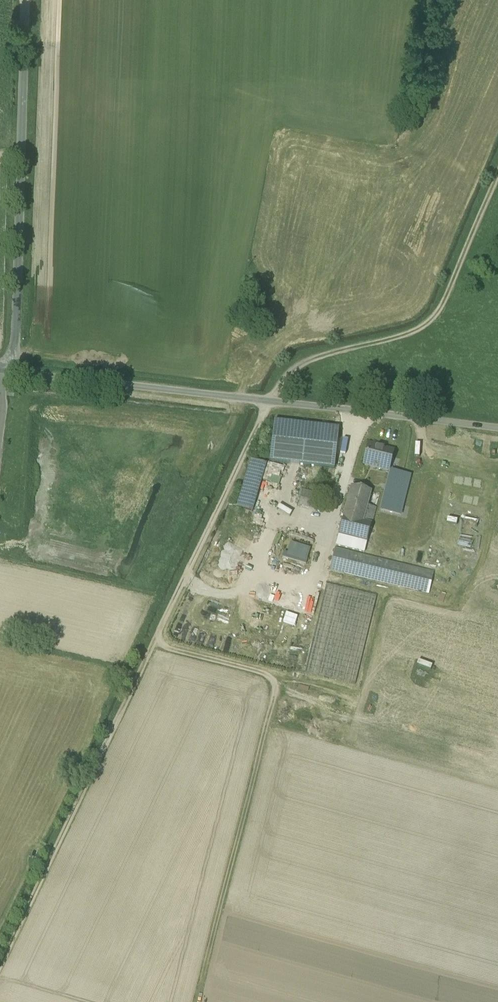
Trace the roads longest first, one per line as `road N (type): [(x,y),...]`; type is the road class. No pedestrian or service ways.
road 1 (track): [(268,402),(0,965)]
road 2 (unclassified): [(15,372),(497,430)]
road 3 (unclassified): [(15,372),(27,0)]
road 4 (track): [(268,402),(283,376),(314,354),(419,329),(440,312),(497,175)]
road 5 (track): [(154,643),(290,679)]

